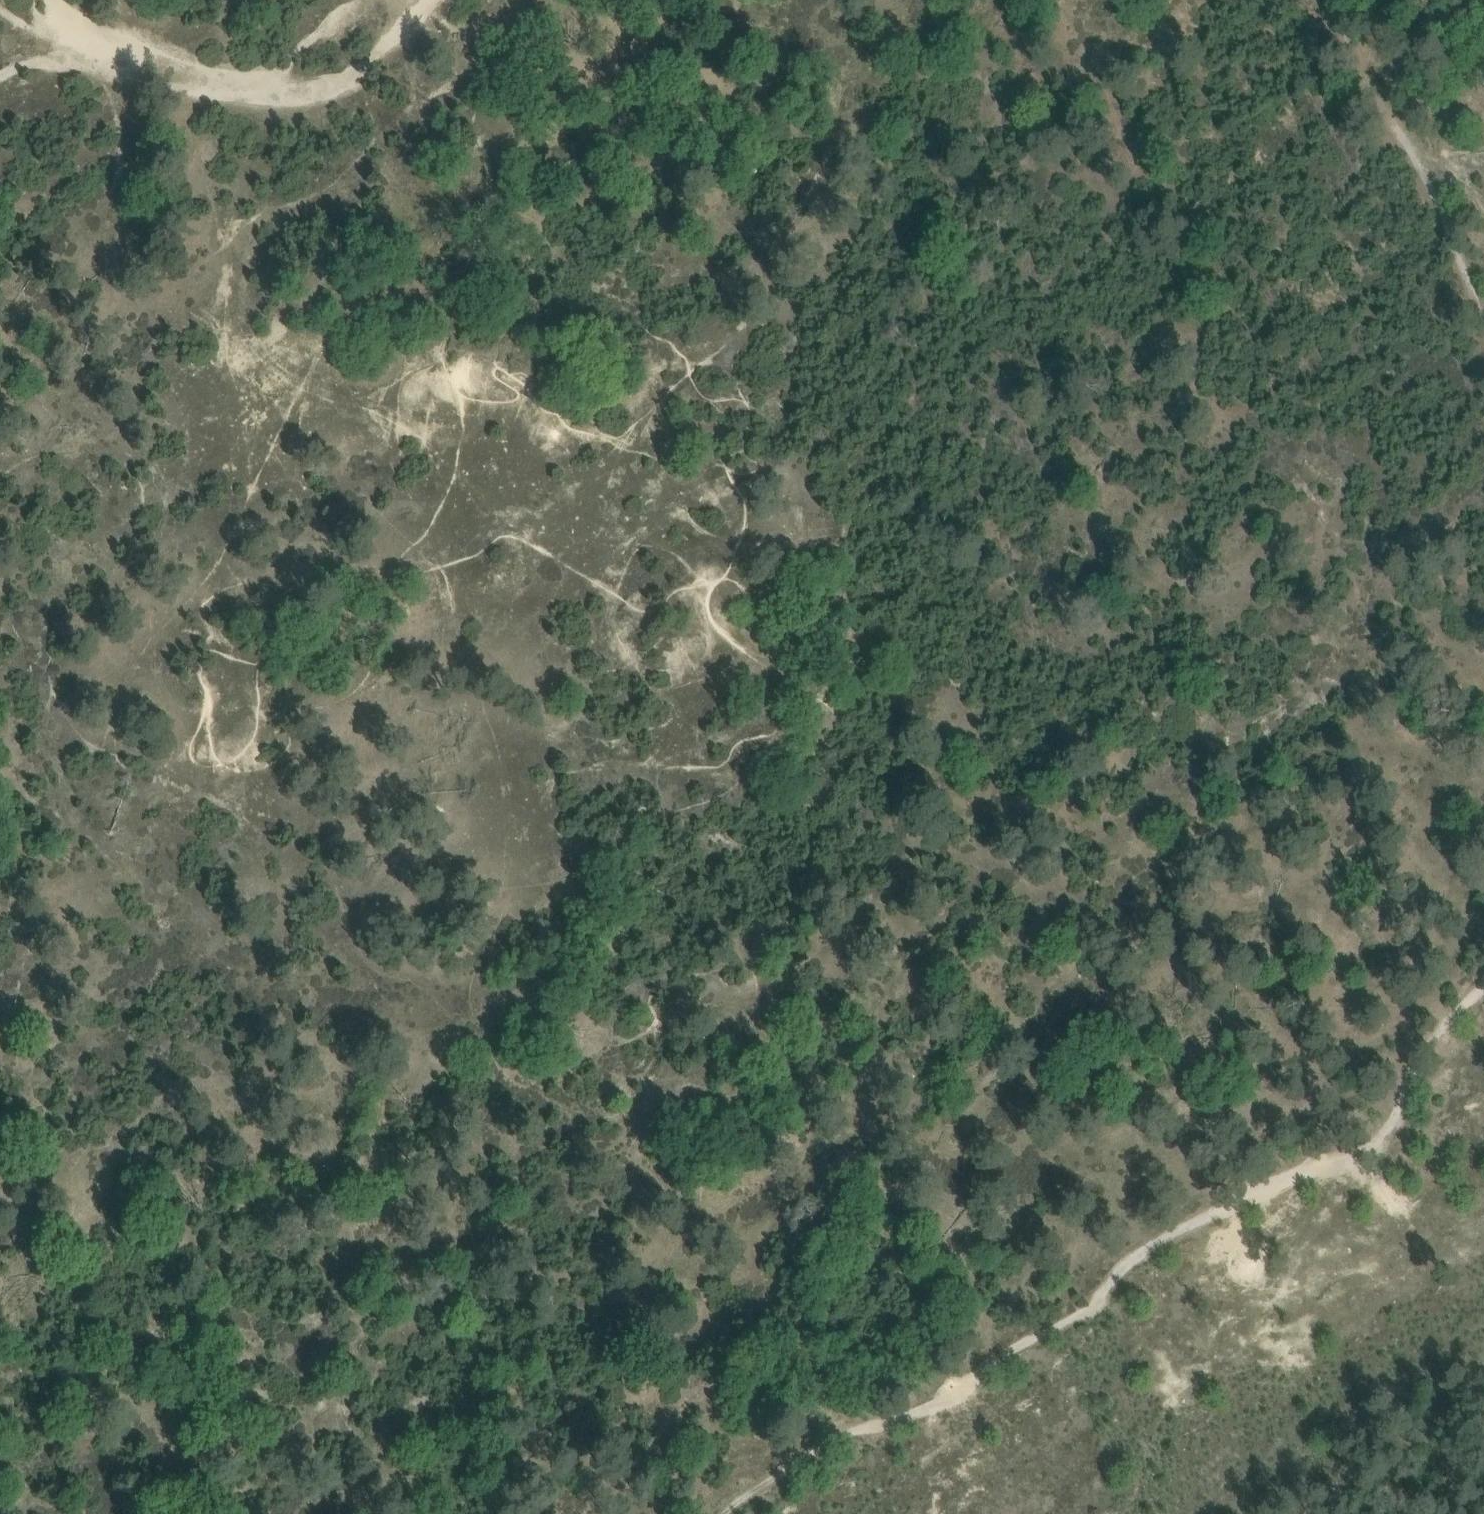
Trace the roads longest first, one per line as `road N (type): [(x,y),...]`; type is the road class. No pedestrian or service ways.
road 1 (track): [(1483,989),(1449,1019),(1382,1139),(1163,1243),(1068,1325),(943,1401),(861,1427),(777,1473),(726,1513)]
road 2 (track): [(1483,319),(1445,227),(1335,24),(1331,0)]

